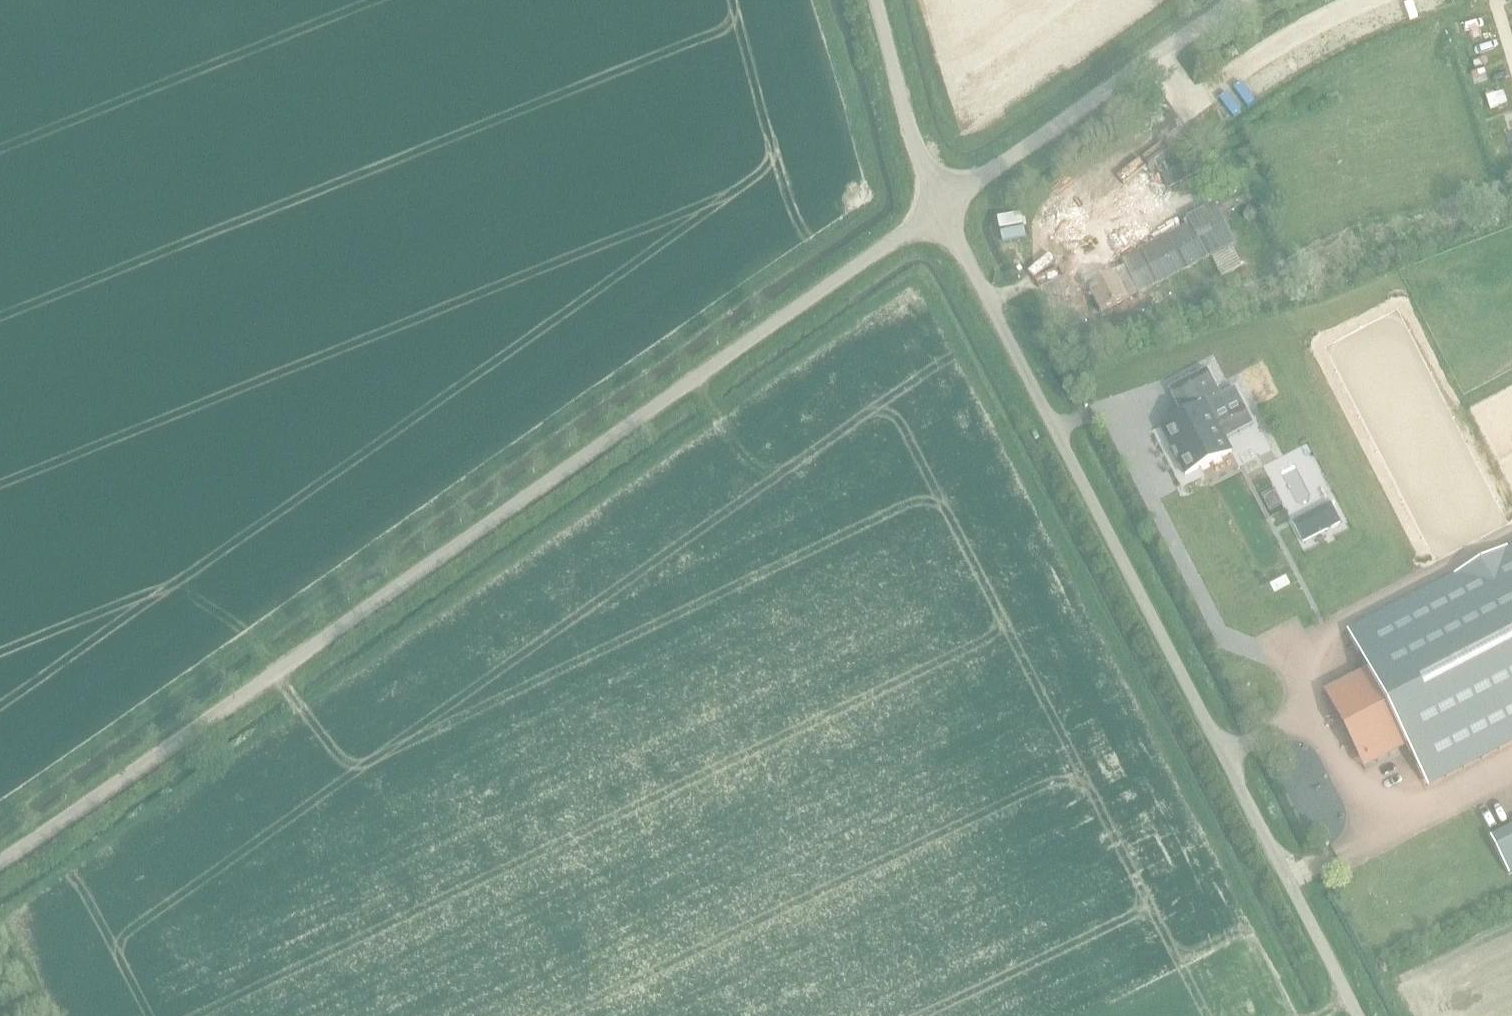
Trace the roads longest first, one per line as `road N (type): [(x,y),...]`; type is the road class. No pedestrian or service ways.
road 1 (unclassified): [(0,863),(940,209)]
road 2 (unclassified): [(1358,1015),(940,209)]
road 3 (unclassified): [(940,209),(1239,0)]
road 4 (unclassified): [(940,209),(907,122),(878,0)]

